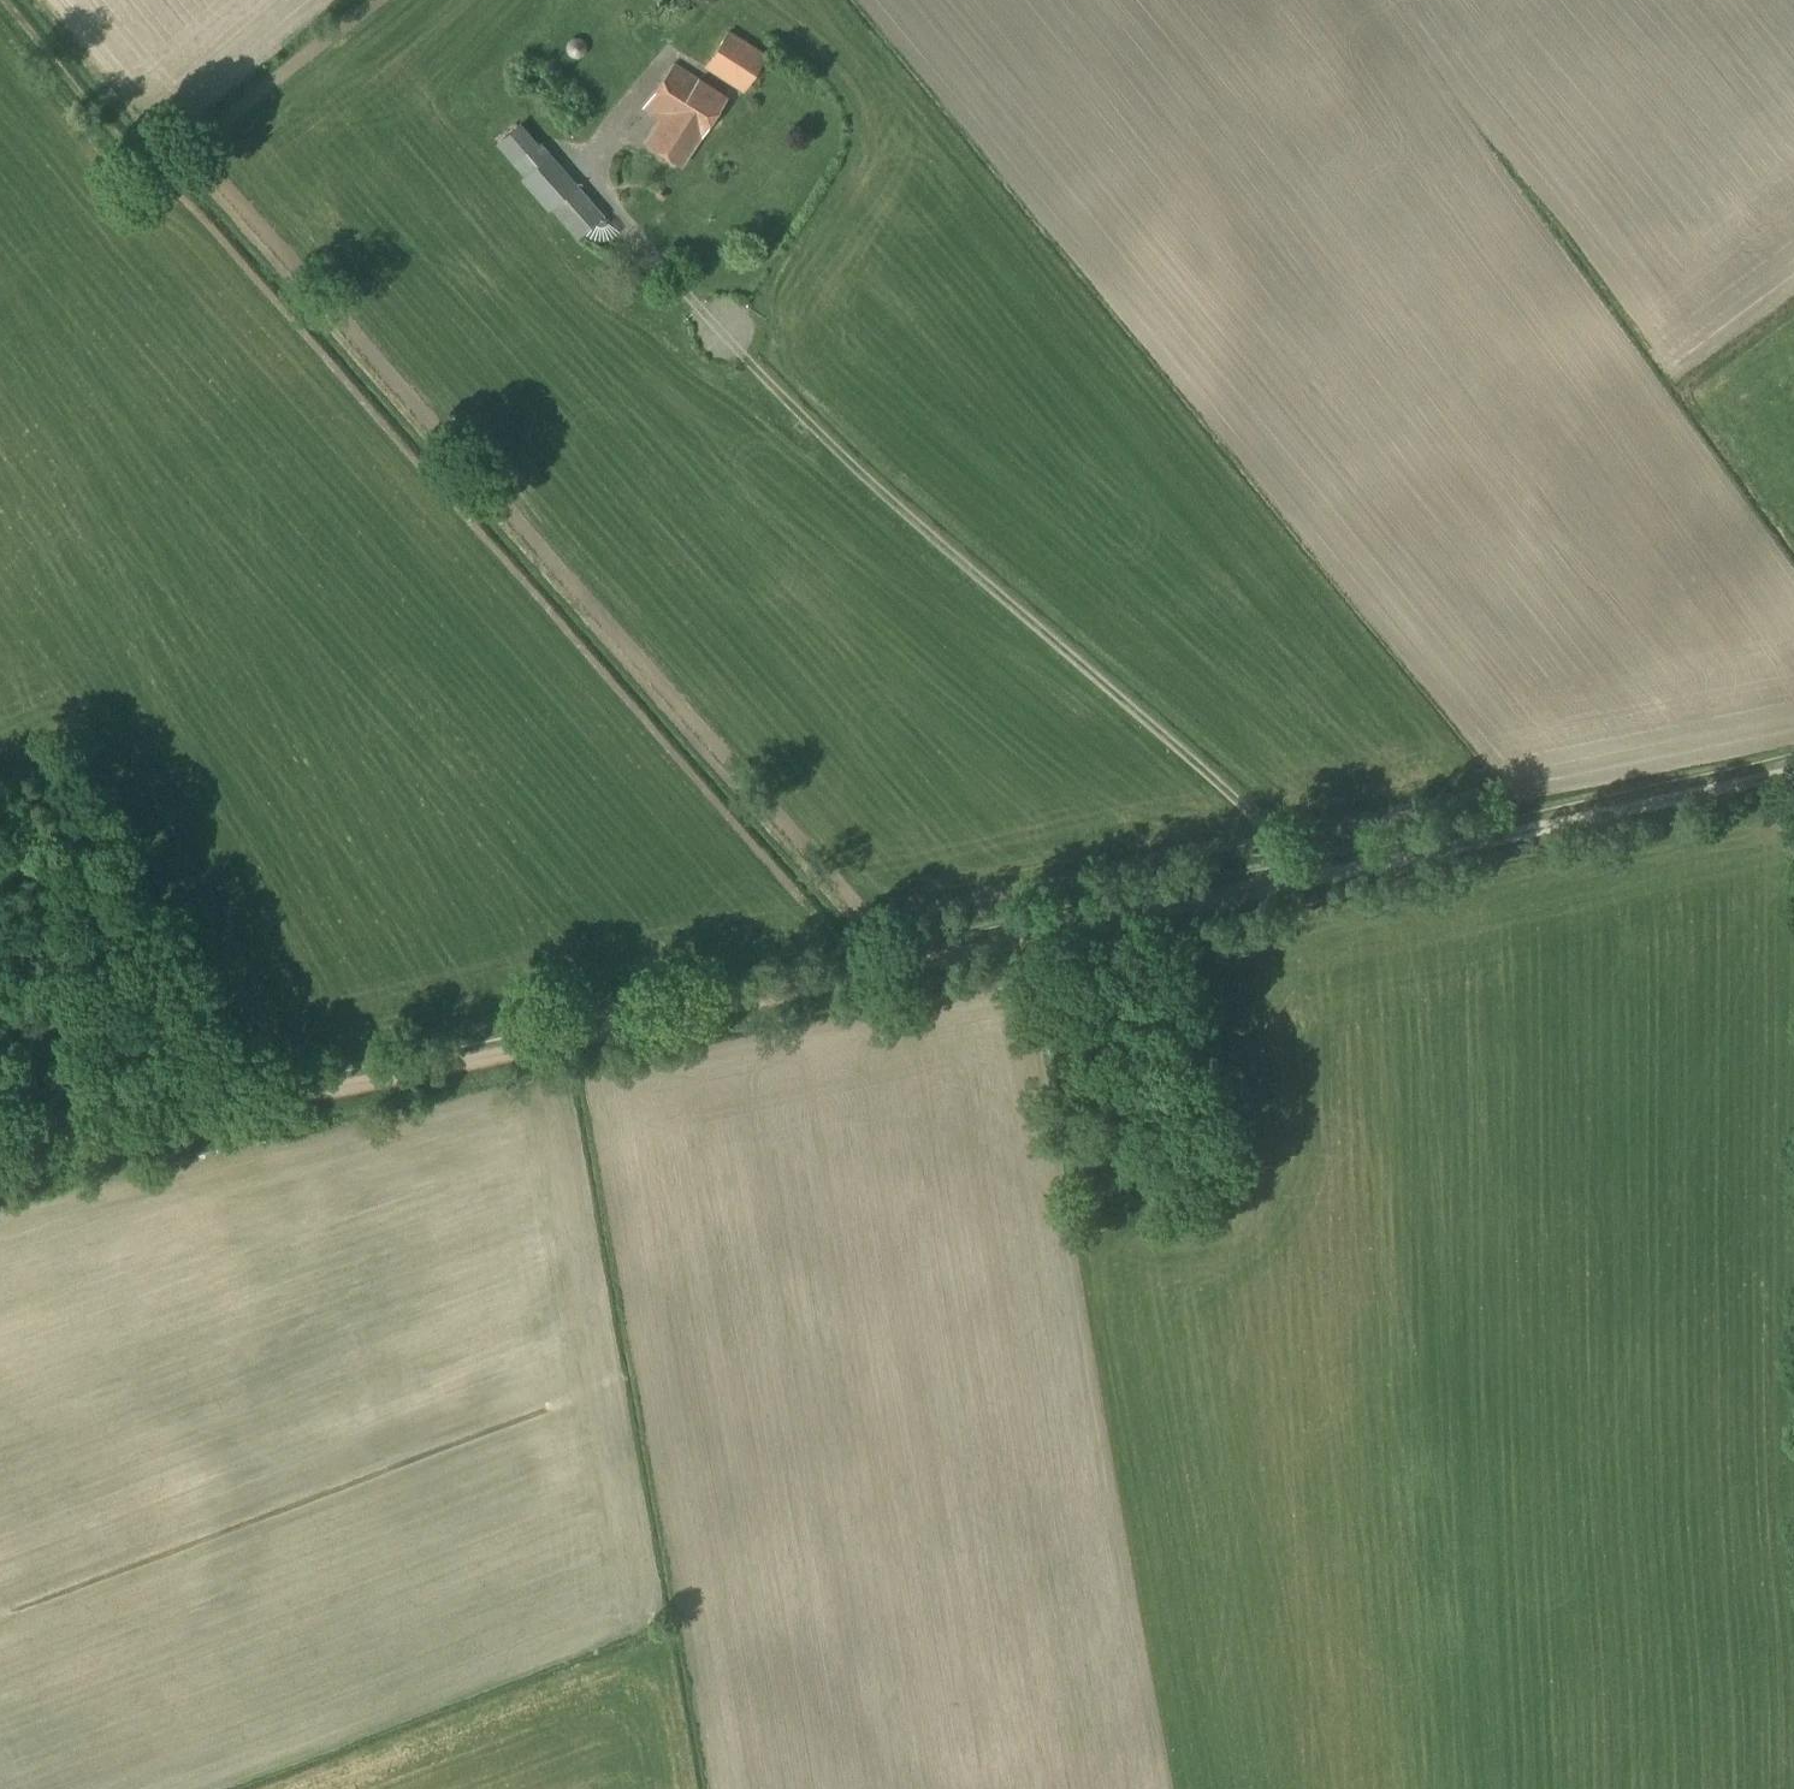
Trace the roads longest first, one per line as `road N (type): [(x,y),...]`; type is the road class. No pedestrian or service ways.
road 1 (track): [(0,1170),(1793,775)]

